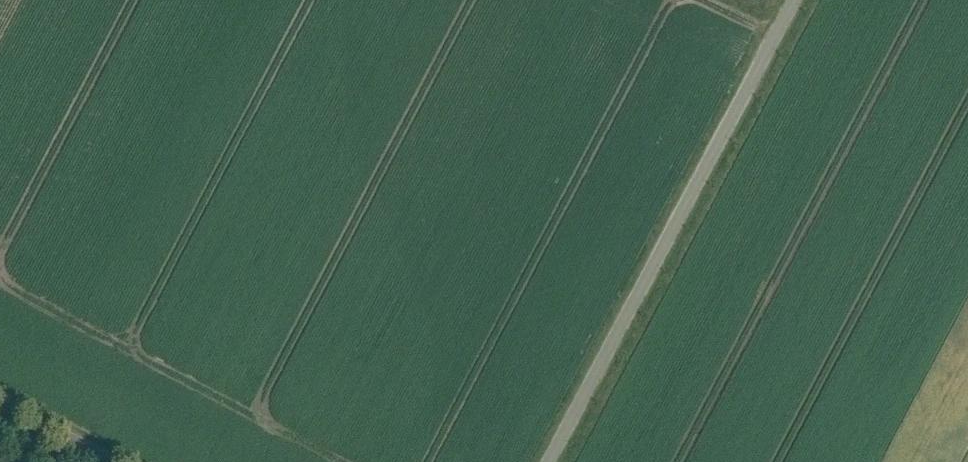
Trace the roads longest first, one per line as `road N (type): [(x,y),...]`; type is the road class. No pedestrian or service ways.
road 1 (unclassified): [(536,461),(776,0)]
road 2 (unclassified): [(0,405),(109,461)]

